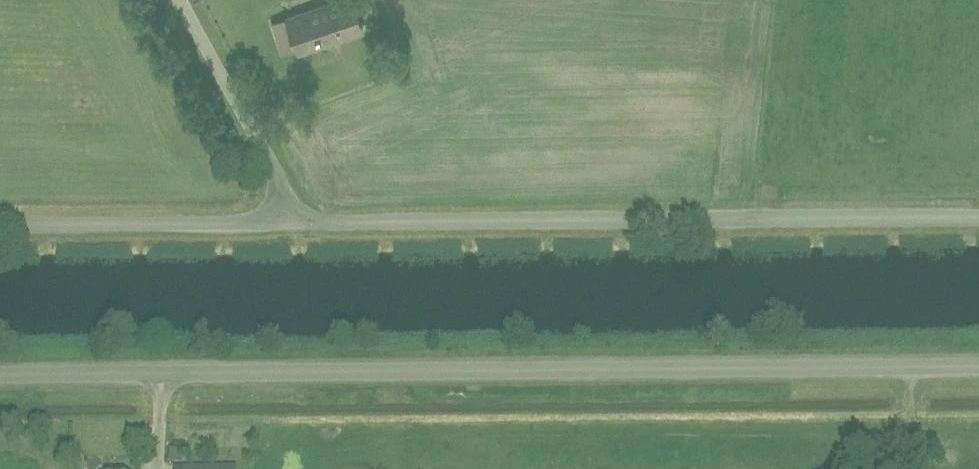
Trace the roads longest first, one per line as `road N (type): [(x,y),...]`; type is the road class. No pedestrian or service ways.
road 1 (unclassified): [(978,366),(0,374)]
road 2 (unclassified): [(978,216),(286,222)]
road 3 (unclassified): [(286,222),(0,224)]
road 4 (unclassified): [(286,222),(273,168),(180,0)]

